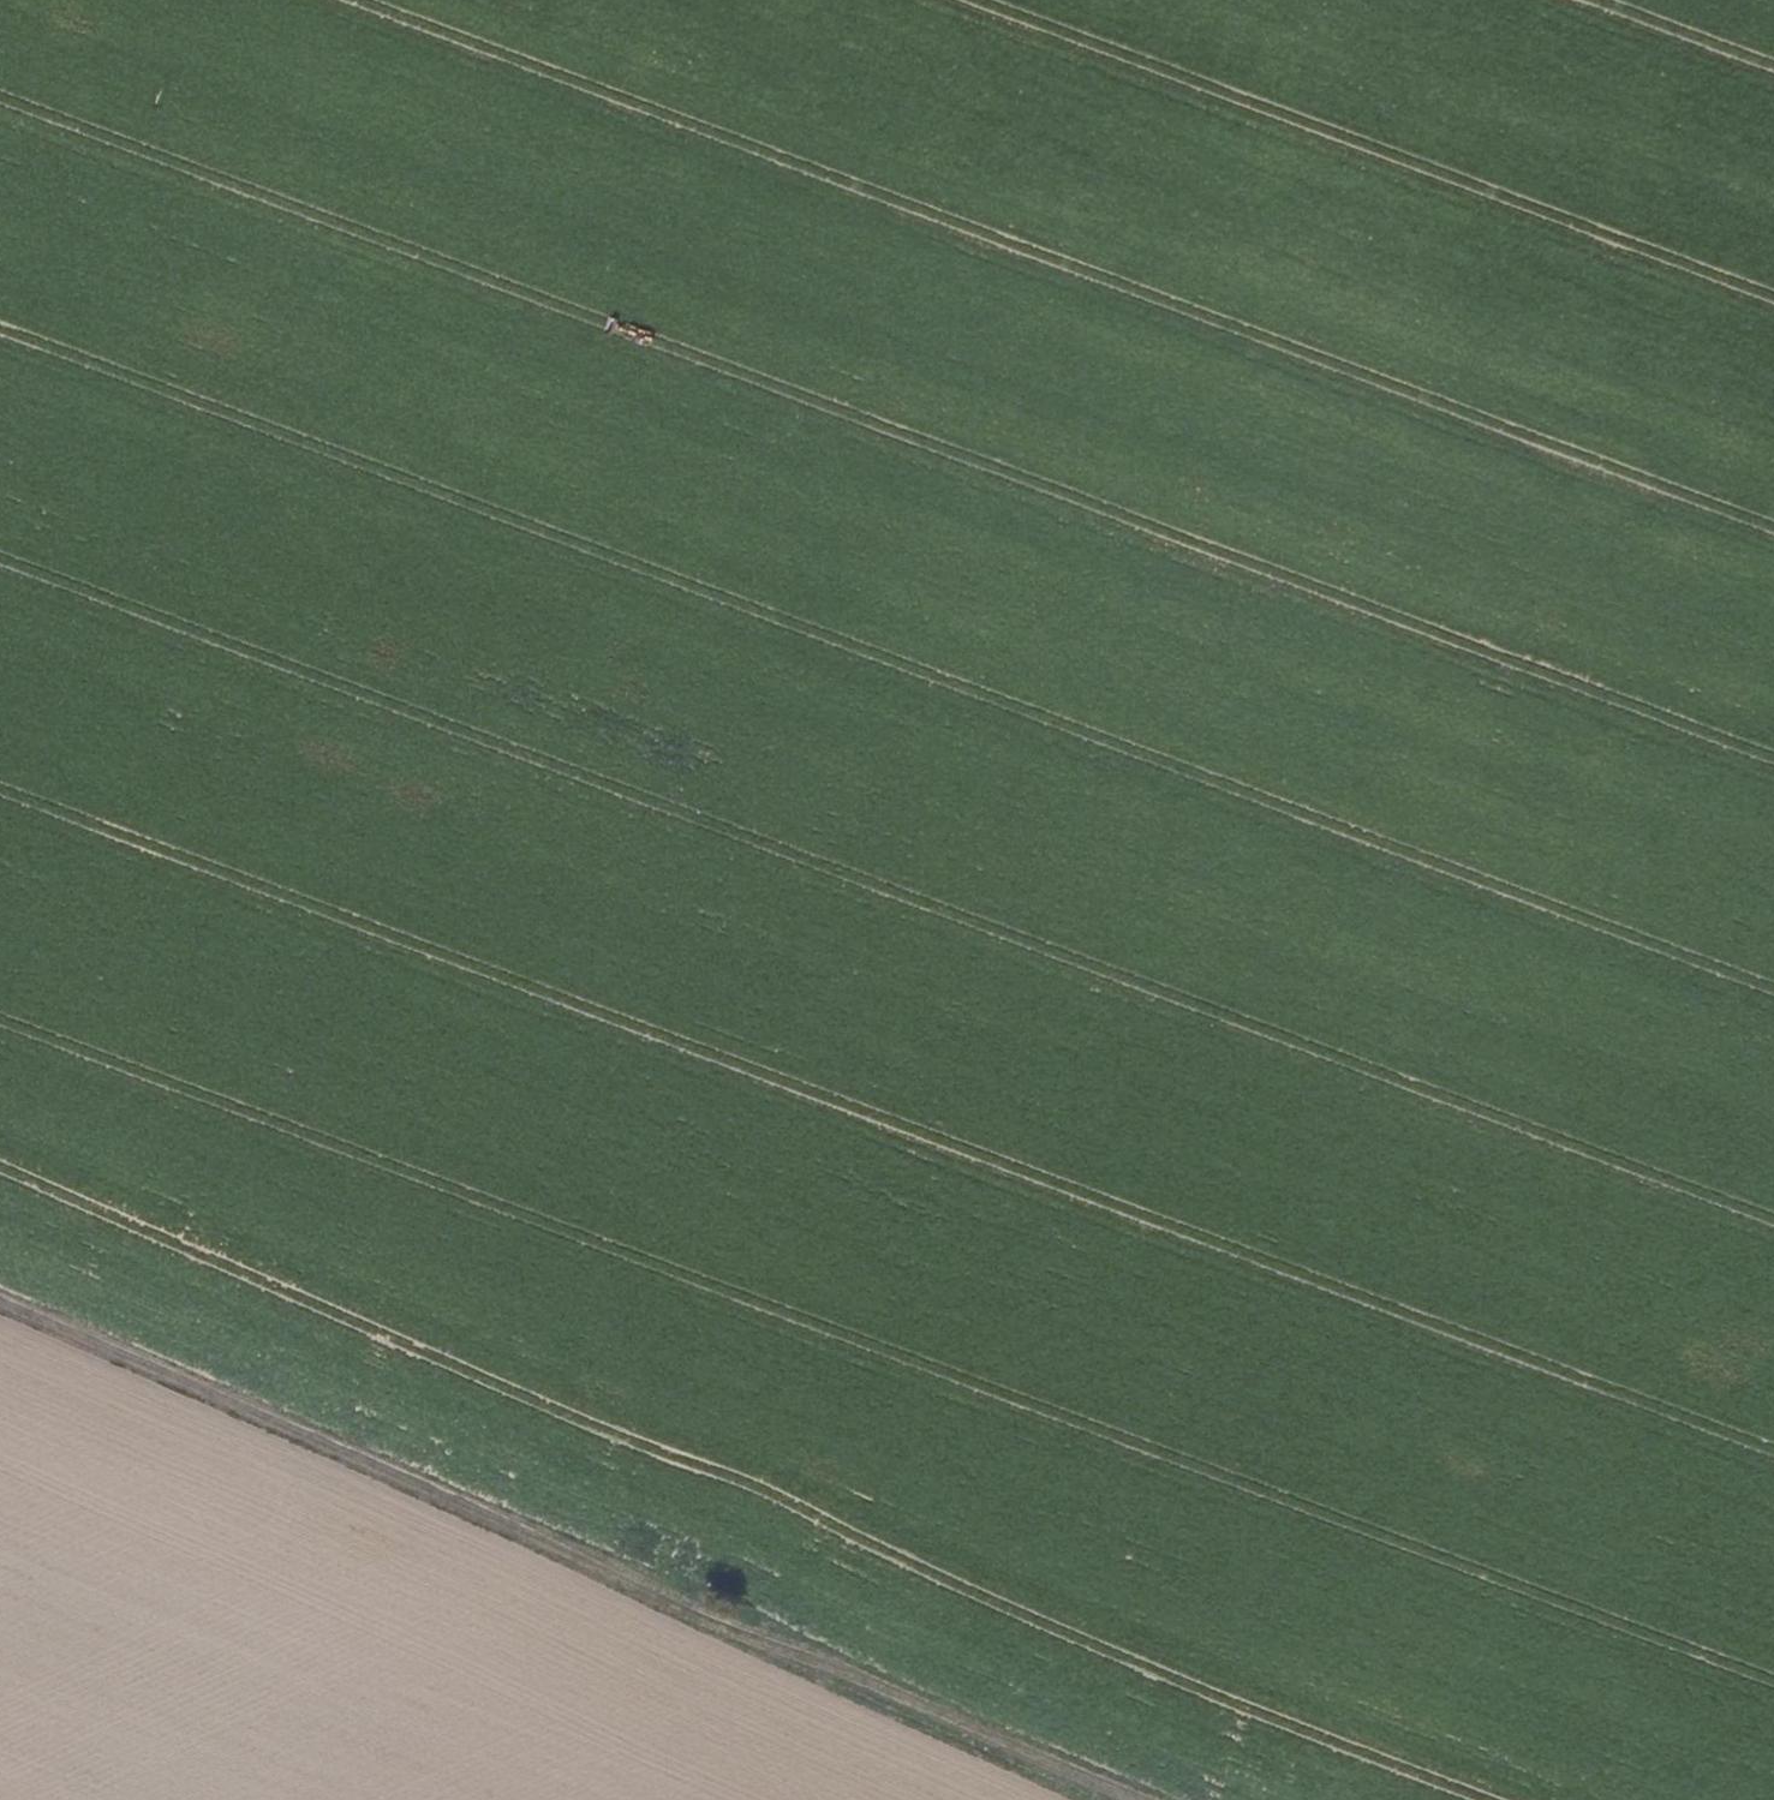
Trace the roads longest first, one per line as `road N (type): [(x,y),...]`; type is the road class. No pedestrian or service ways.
road 1 (track): [(0,1298),(1125,1799)]

